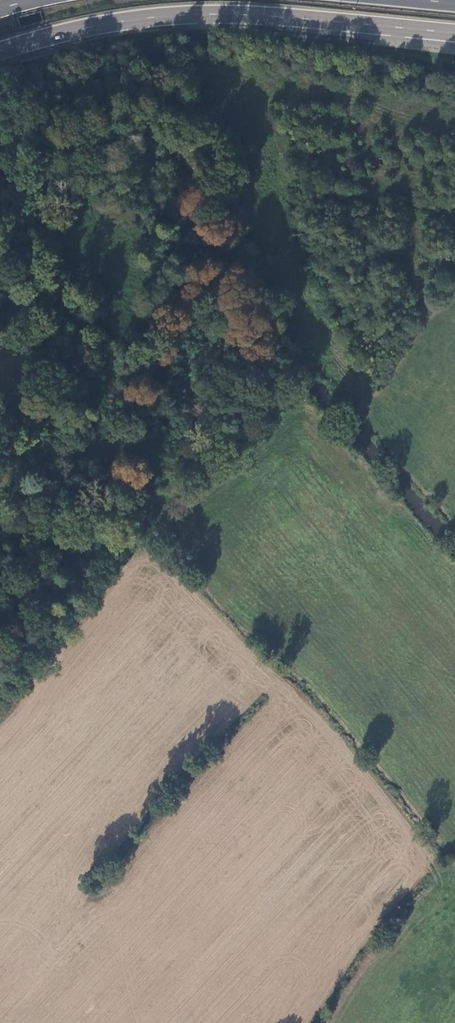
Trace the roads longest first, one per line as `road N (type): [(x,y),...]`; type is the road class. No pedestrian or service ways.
road 1 (primary): [(0,51),(168,15),(454,33)]

